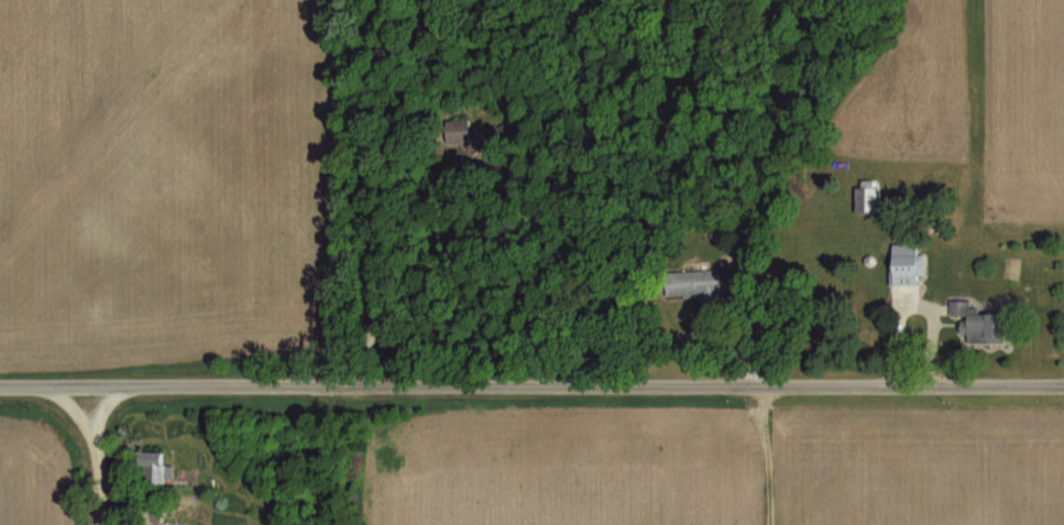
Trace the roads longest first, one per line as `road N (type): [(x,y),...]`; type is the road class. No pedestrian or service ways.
road 1 (residential): [(0,387),(1063,387)]
road 2 (residential): [(96,524),(94,387)]

